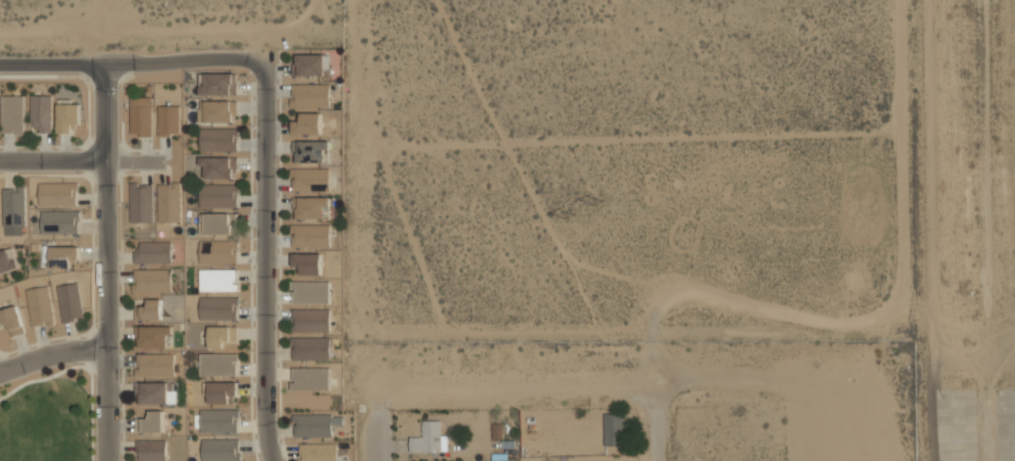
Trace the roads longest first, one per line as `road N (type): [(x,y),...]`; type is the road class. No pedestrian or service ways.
road 1 (residential): [(371,389),(774,383)]
road 2 (residential): [(272,460),(265,422),(263,61)]
road 3 (residential): [(108,460),(105,66)]
road 4 (residential): [(263,61),(0,66)]
road 5 (residential): [(158,161),(0,163)]

